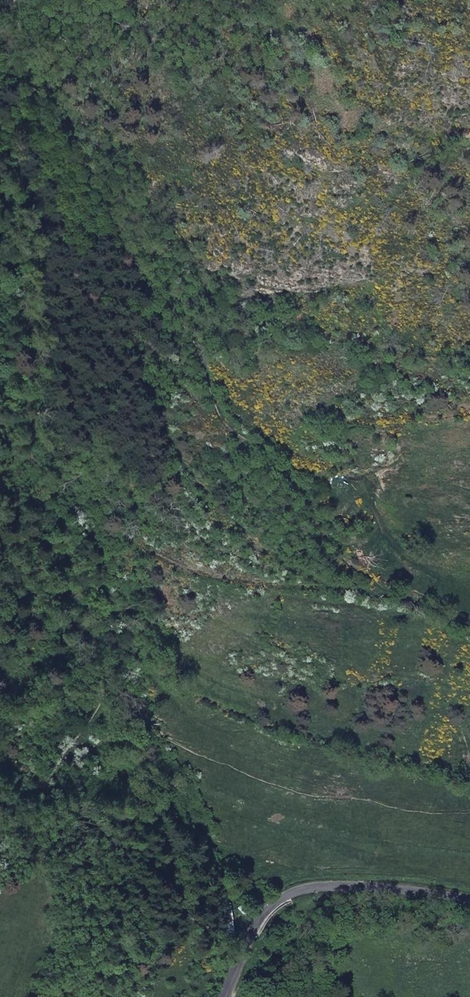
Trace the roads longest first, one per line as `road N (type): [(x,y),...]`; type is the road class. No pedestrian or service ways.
road 1 (secondary): [(469,899),(350,885),(295,891),(260,917),(225,996)]

